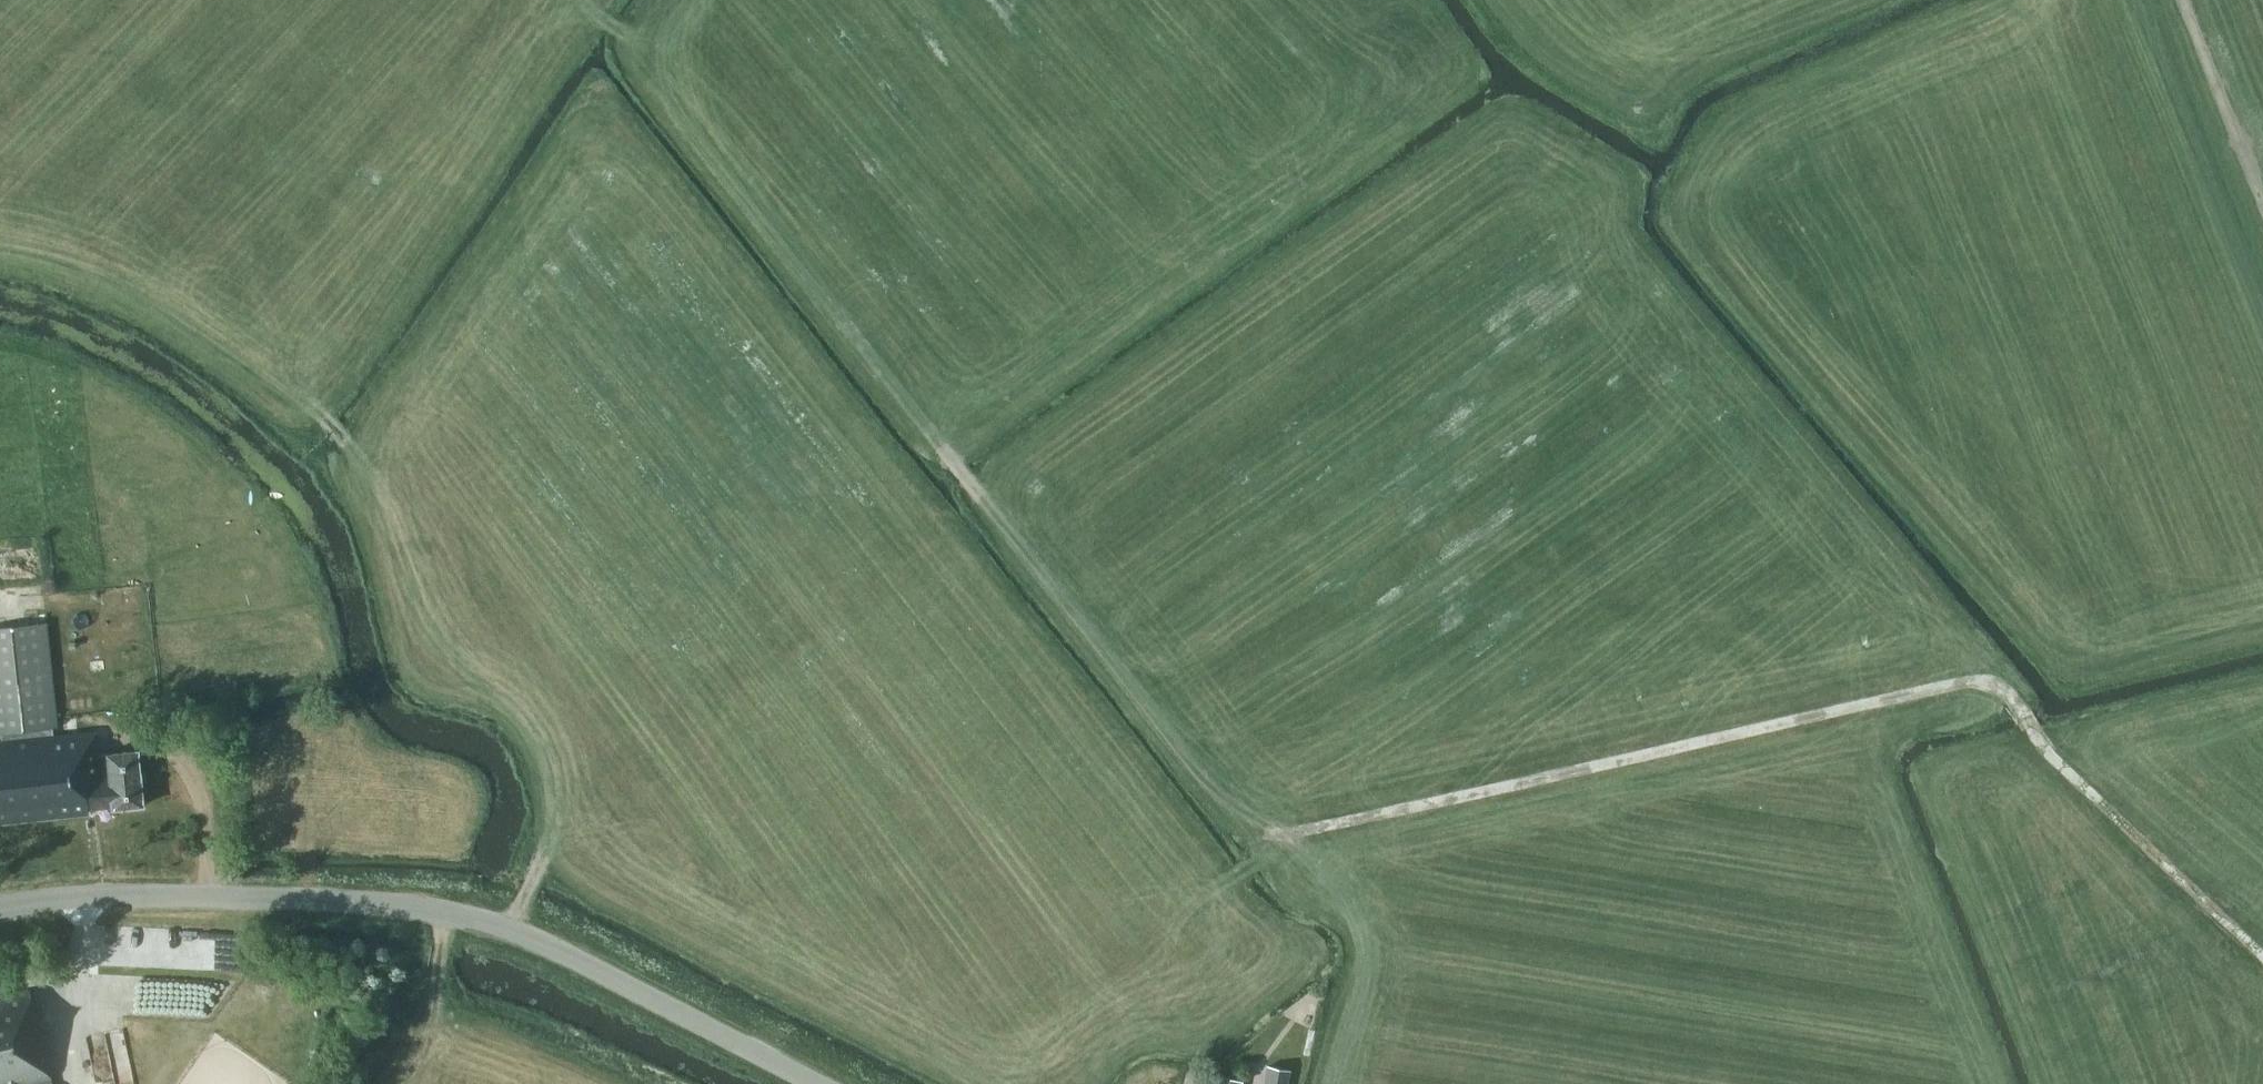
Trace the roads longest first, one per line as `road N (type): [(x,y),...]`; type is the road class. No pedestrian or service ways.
road 1 (tertiary): [(0,911),(127,896),(465,915),(510,929),(821,1083)]

